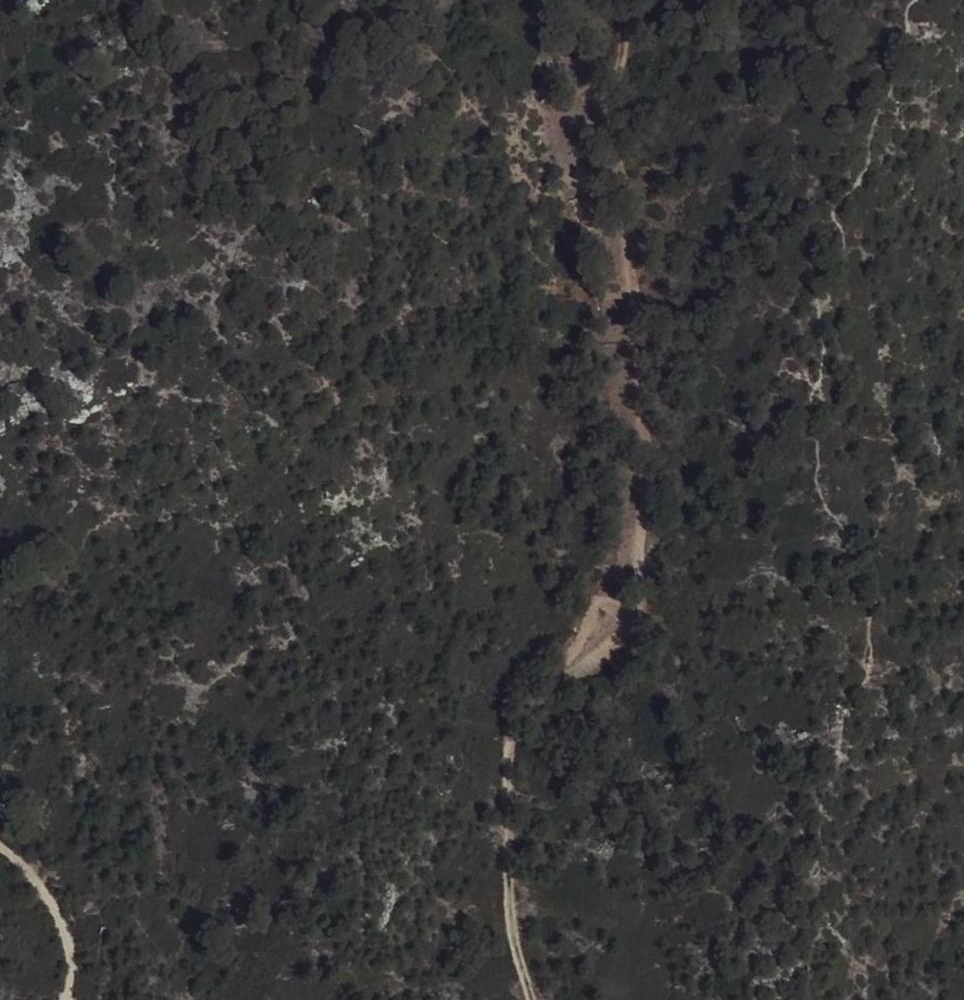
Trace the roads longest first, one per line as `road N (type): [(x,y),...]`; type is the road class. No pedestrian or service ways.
road 1 (track): [(530,999),(514,901),(511,747),(525,700),(611,611),(631,544),(622,110),(631,0)]
road 2 (track): [(55,999),(72,985),(65,892),(0,819)]

